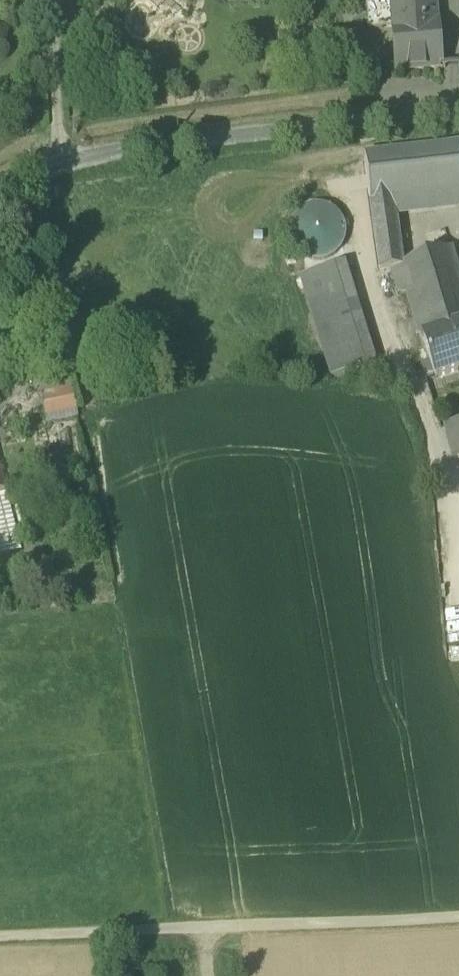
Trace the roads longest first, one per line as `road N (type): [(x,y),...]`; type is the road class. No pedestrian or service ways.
road 1 (unclassified): [(0,194),(59,164),(239,137),(458,124)]
road 2 (track): [(0,937),(458,916)]

